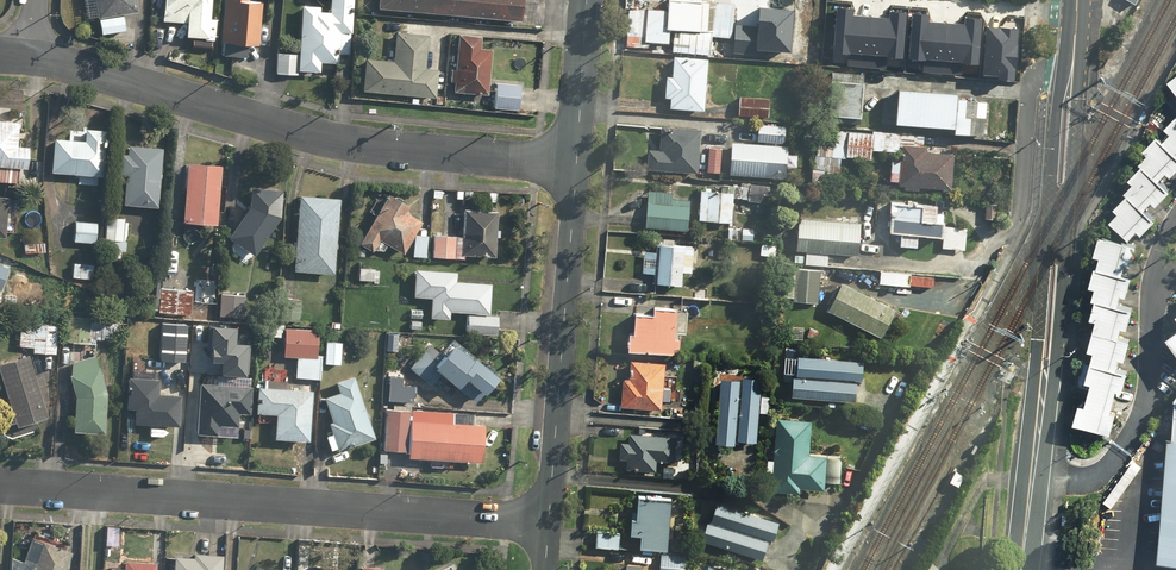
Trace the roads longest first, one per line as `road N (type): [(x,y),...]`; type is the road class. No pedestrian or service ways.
road 1 (residential): [(576,162),(309,136),(30,58)]
road 2 (residential): [(0,486),(547,522)]
road 3 (secondary): [(1075,48),(1079,99),(1059,343),(1036,450)]
road 4 (secondary): [(1036,450),(1060,94),(1075,48)]
road 5 (residential): [(547,522),(576,162)]
road 6 (residential): [(1161,285),(1151,395),(1104,482),(1033,475)]
road 7 (residential): [(576,162),(588,0)]

